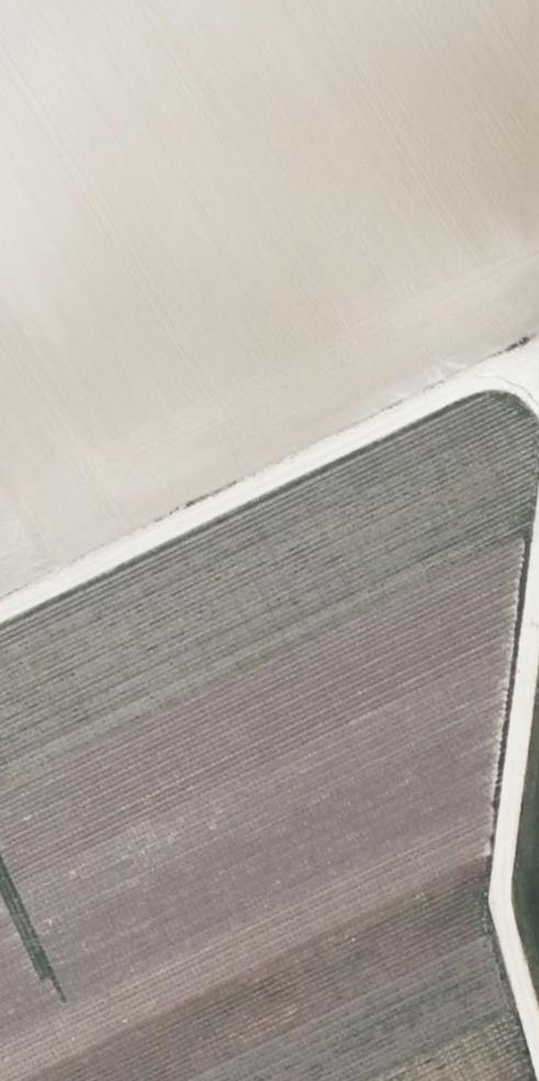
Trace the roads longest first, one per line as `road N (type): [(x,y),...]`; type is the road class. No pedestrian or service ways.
road 1 (track): [(0,616),(504,372),(538,377)]
road 2 (unclassified): [(538,525),(499,909),(538,1042)]

